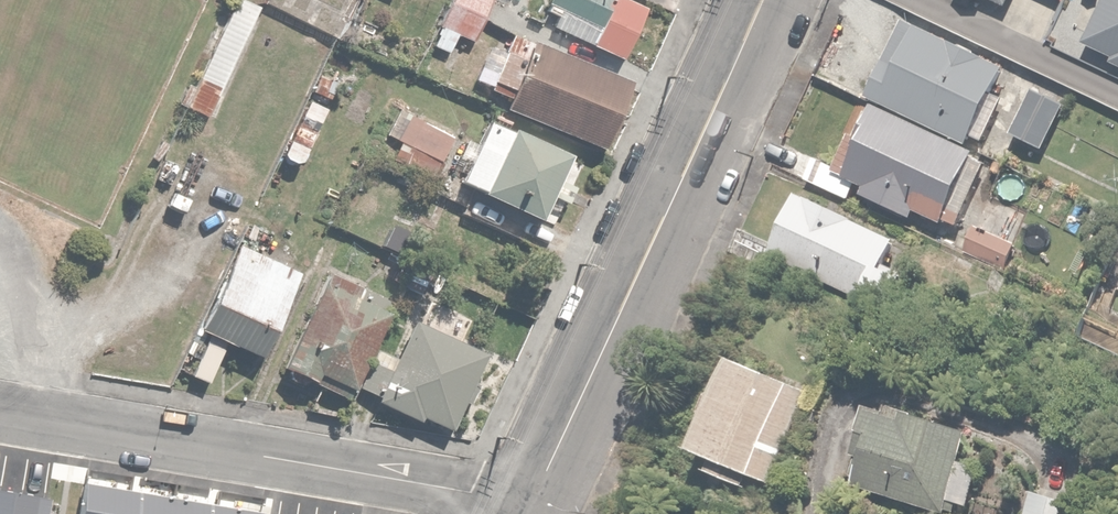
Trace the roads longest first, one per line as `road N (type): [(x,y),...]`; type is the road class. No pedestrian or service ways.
road 1 (tertiary): [(763,0),(535,499)]
road 2 (residential): [(535,499),(0,410)]
road 3 (residential): [(1117,94),(917,0)]

